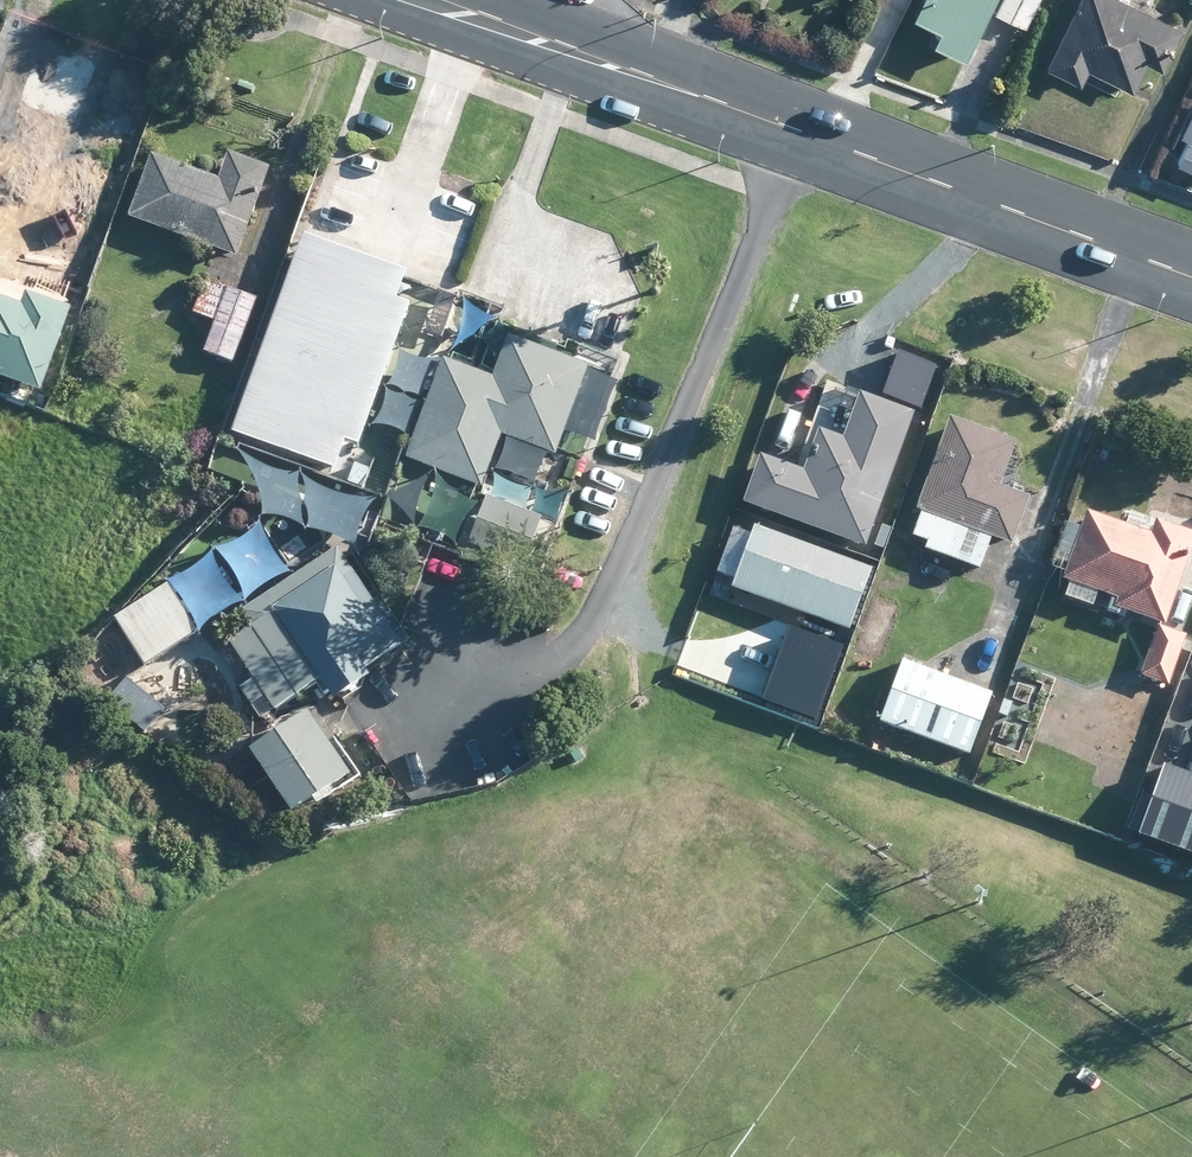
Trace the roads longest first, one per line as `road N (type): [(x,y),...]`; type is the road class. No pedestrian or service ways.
road 1 (secondary): [(447,0),(1191,277)]

